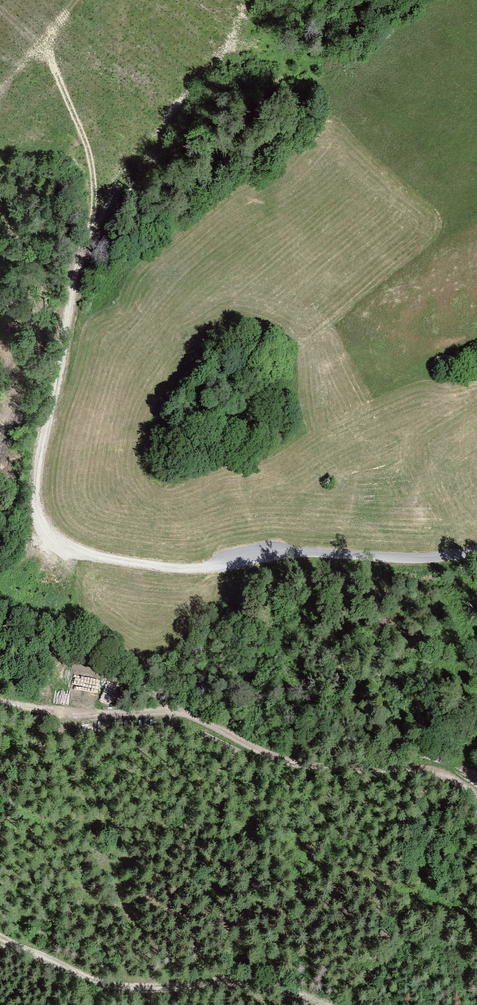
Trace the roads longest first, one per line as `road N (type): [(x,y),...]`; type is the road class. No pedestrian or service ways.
road 1 (track): [(47,52),(88,151),(93,197),(41,460),(45,527),(92,555),(188,569),(299,552),(423,557),(476,550)]
road 2 (track): [(476,797),(415,768),(279,757),(175,707),(90,713),(0,703)]
road 3 (track): [(327,1004),(252,982),(112,986),(0,938)]
road 4 (track): [(0,433),(23,376),(31,325),(23,238),(0,189)]
road 5 (track): [(175,707),(72,650),(0,625)]

